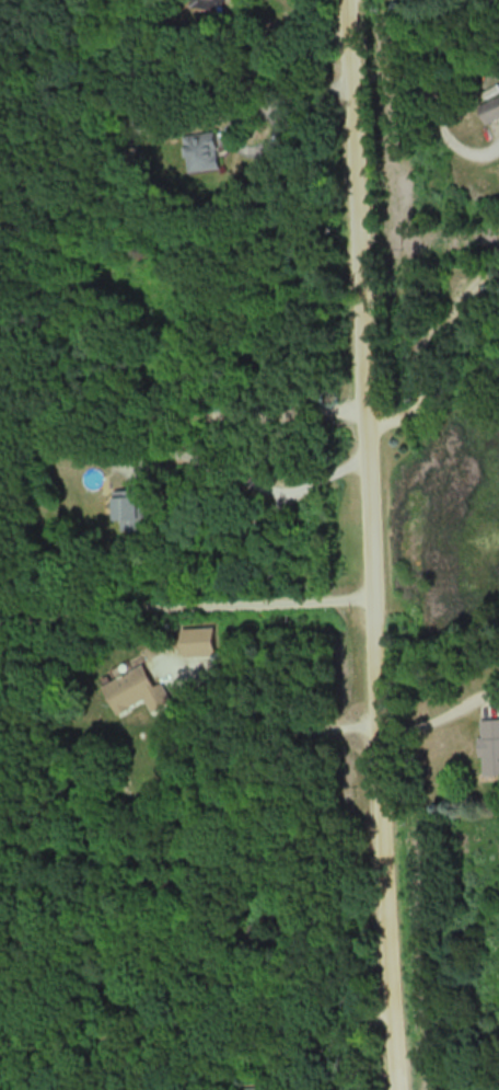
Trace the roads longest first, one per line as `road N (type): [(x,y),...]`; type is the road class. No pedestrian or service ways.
road 1 (residential): [(397,1089),(349,0)]

